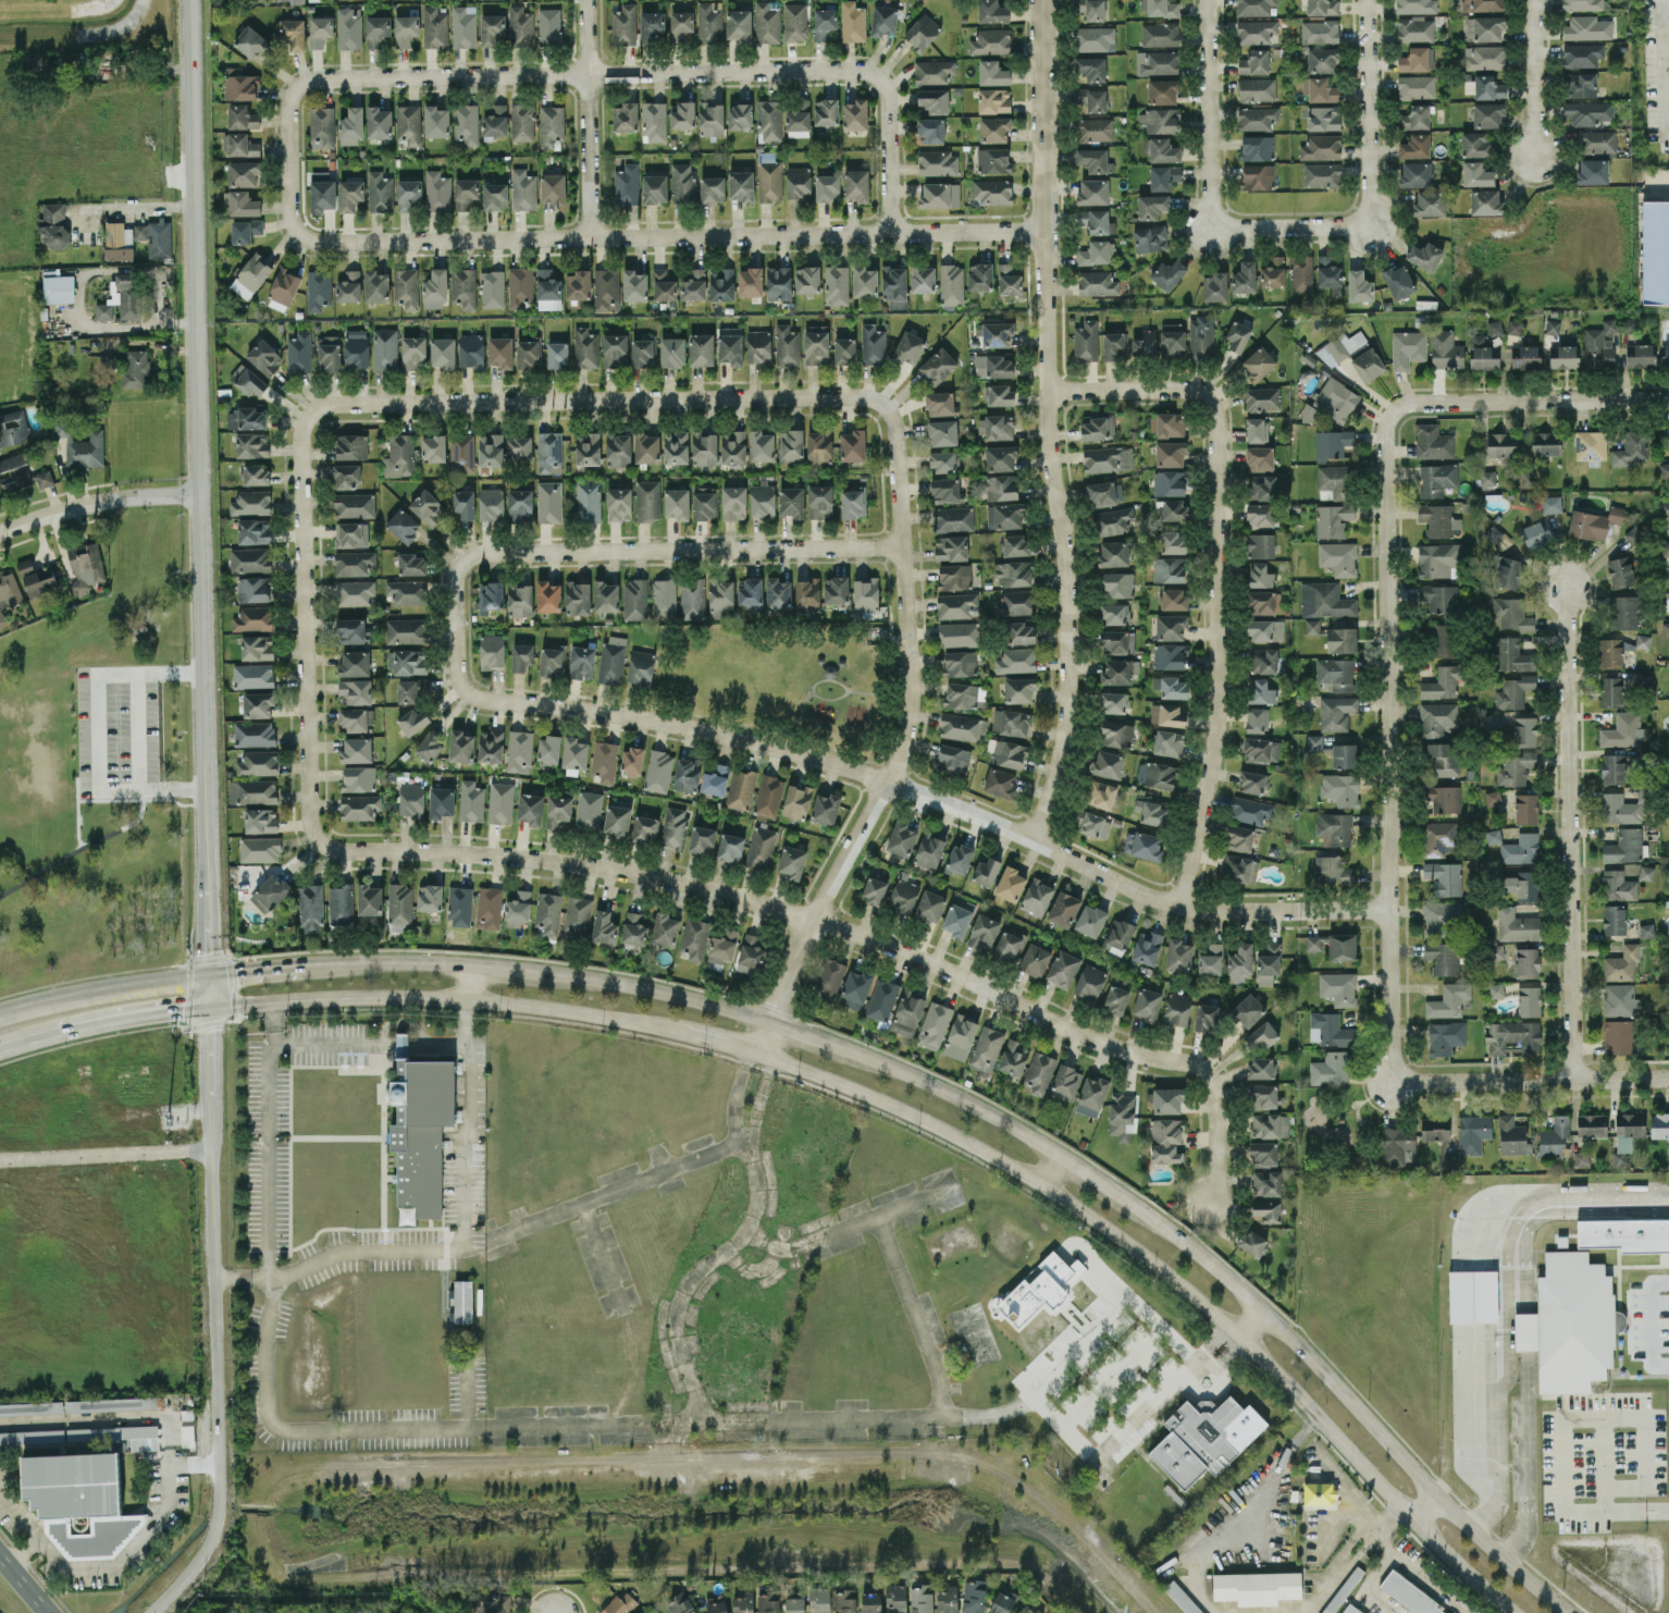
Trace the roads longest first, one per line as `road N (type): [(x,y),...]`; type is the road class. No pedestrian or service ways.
road 1 (secondary): [(1260,1312),(1160,1222),(1026,1135),(923,1082),(771,1021),(598,978),(472,964),(398,961),(210,974)]
road 2 (residential): [(1388,909),(1182,907),(889,780),(665,721),(478,695),(458,668),(461,567),(470,558)]
road 3 (residential): [(323,842),(342,850),(524,857),(700,886),(816,919),(952,971),(1100,1044),(1203,1069),(1217,1087),(1216,1194)]
road 4 (residential): [(191,0),(210,974)]
road 5 (residential): [(1035,839),(1063,754),(1072,596),(1049,390),(1043,0)]
road 6 (residential): [(1042,232),(319,241)]
road 7 (residential): [(1393,411),(1384,438),(1398,1082)]
road 8 (residential): [(758,1050),(901,749),(911,698),(889,413)]
road 9 (residential): [(211,1006),(220,1498),(215,1537),(153,1612)]
road 10 (residential): [(296,87),(320,77),(853,70),(879,81)]
road 11 (residential): [(889,413),(860,397),(329,405),(310,415)]
road 12 (secondary): [(758,1050),(947,1132),(1042,1185),(1139,1249),(1236,1334)]
road 13 (residential): [(1207,397),(1216,688),(1182,907)]
road 14 (residential): [(1580,1079),(1567,586)]
road 15 (residential): [(310,415),(300,440),(309,822),(323,842)]
road 16 (residential): [(903,546),(470,558)]
road 17 (secondary): [(1570,1612),(1435,1499),(1260,1312)]
road 18 (secondary): [(1236,1334),(1511,1612)]
road 19 (residential): [(1668,400),(1414,402),(1393,411)]
road 20 (residential): [(1668,1077),(1398,1082)]
road 21 (residential): [(586,0),(591,237)]
road 22 (residential): [(1206,0),(1211,229)]
road 23 (residential): [(1368,0),(1370,226)]
road 24 (secondary): [(465,999),(688,1033)]
road 25 (residential): [(0,532),(64,510),(202,492)]
road 26 (secondary): [(272,1000),(465,999)]
road 27 (residential): [(319,241),(290,214),(289,99),(296,87)]
road 28 (secondary): [(210,974),(50,1000)]
road 29 (residential): [(1049,390),(1192,390),(1207,397)]
road 30 (residential): [(1211,229),(1370,226)]
road 31 (residential): [(1533,0),(1534,159)]
road 32 (secondary): [(60,1030),(211,1006)]
road 33 (residential): [(879,81),(888,233)]

